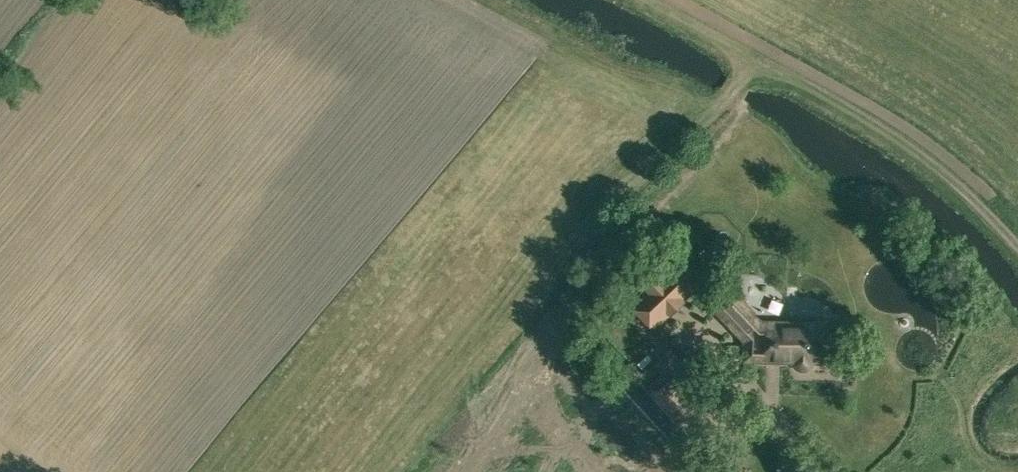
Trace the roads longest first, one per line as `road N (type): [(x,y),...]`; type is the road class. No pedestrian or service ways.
road 1 (track): [(661,0),(882,124),(1017,240)]

